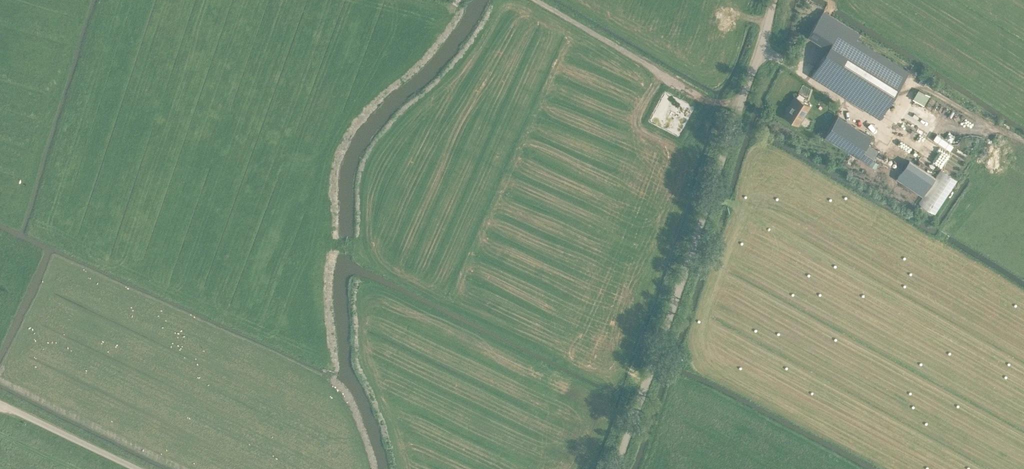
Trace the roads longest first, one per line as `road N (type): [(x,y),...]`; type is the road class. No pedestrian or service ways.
road 1 (unclassified): [(618,468),(711,208),(773,0)]
road 2 (track): [(742,99),(707,102),(534,0)]
road 3 (track): [(872,300),(714,198)]
road 4 (unclassified): [(135,468),(0,404)]

